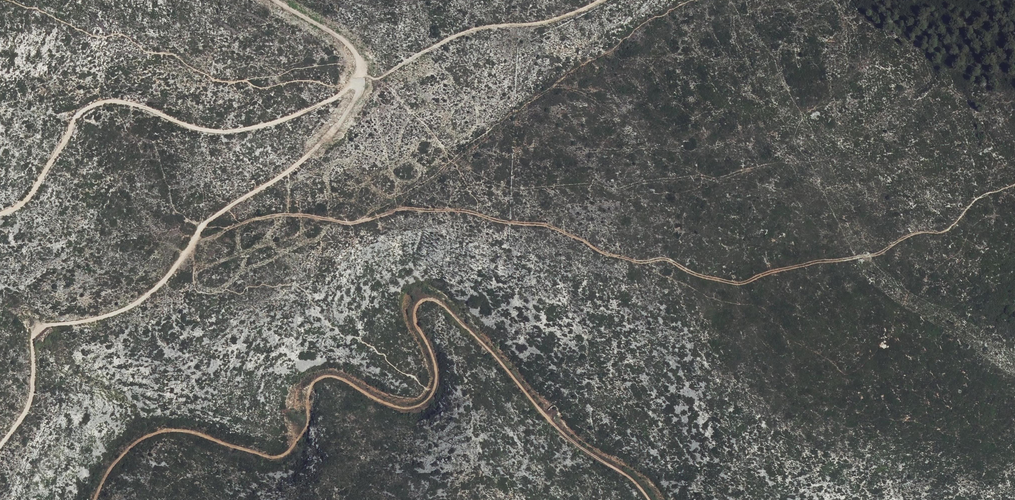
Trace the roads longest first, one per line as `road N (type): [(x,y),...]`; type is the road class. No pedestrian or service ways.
road 1 (track): [(0,213),(31,195),(75,118),(102,101),(234,132),(311,110),(365,77)]
road 2 (track): [(426,386),(401,404),(342,377),(314,382),(301,394),(301,427),(280,455),(184,429),(142,438),(110,469),(94,499)]
road 3 (track): [(650,499),(554,422),(490,346),(424,297),(409,313),(430,358),(426,386)]
road 4 (track): [(0,444),(27,412),(35,332),(122,309),(189,246)]
road 5 (track): [(189,246),(203,226),(292,168),(365,77)]
road 6 (track): [(365,77),(385,74),(453,32),(543,22),(594,0)]

